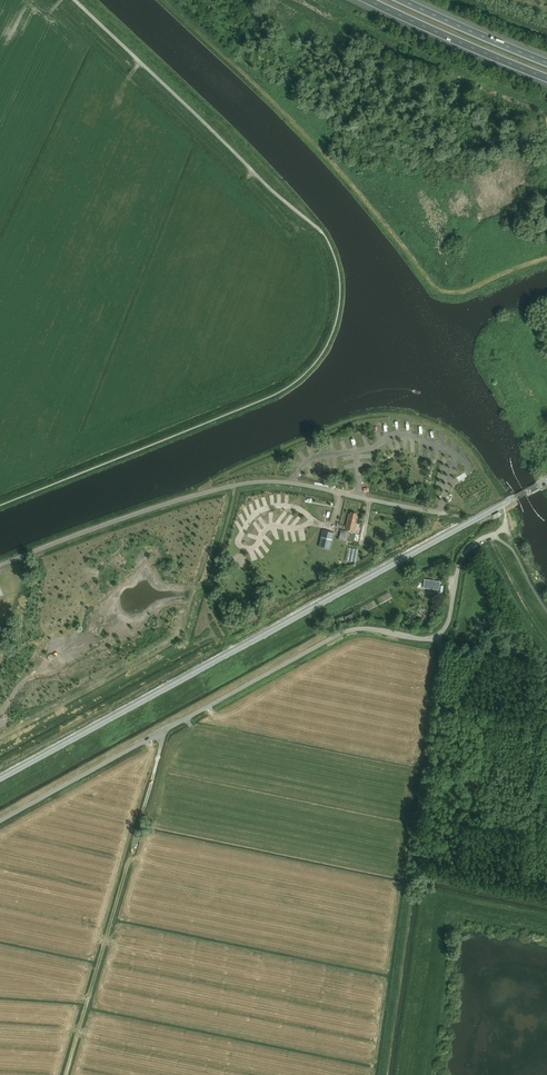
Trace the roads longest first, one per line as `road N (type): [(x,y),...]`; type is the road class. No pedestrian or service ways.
road 1 (unclassified): [(491,535),(464,555),(438,635),(363,628),(339,634),(0,822)]
road 2 (unclassified): [(0,565),(140,513),(253,483),(458,517)]
road 3 (track): [(160,733),(65,1074)]
road 4 (motorway): [(366,0),(546,79)]
road 5 (motorway): [(546,63),(399,0)]

